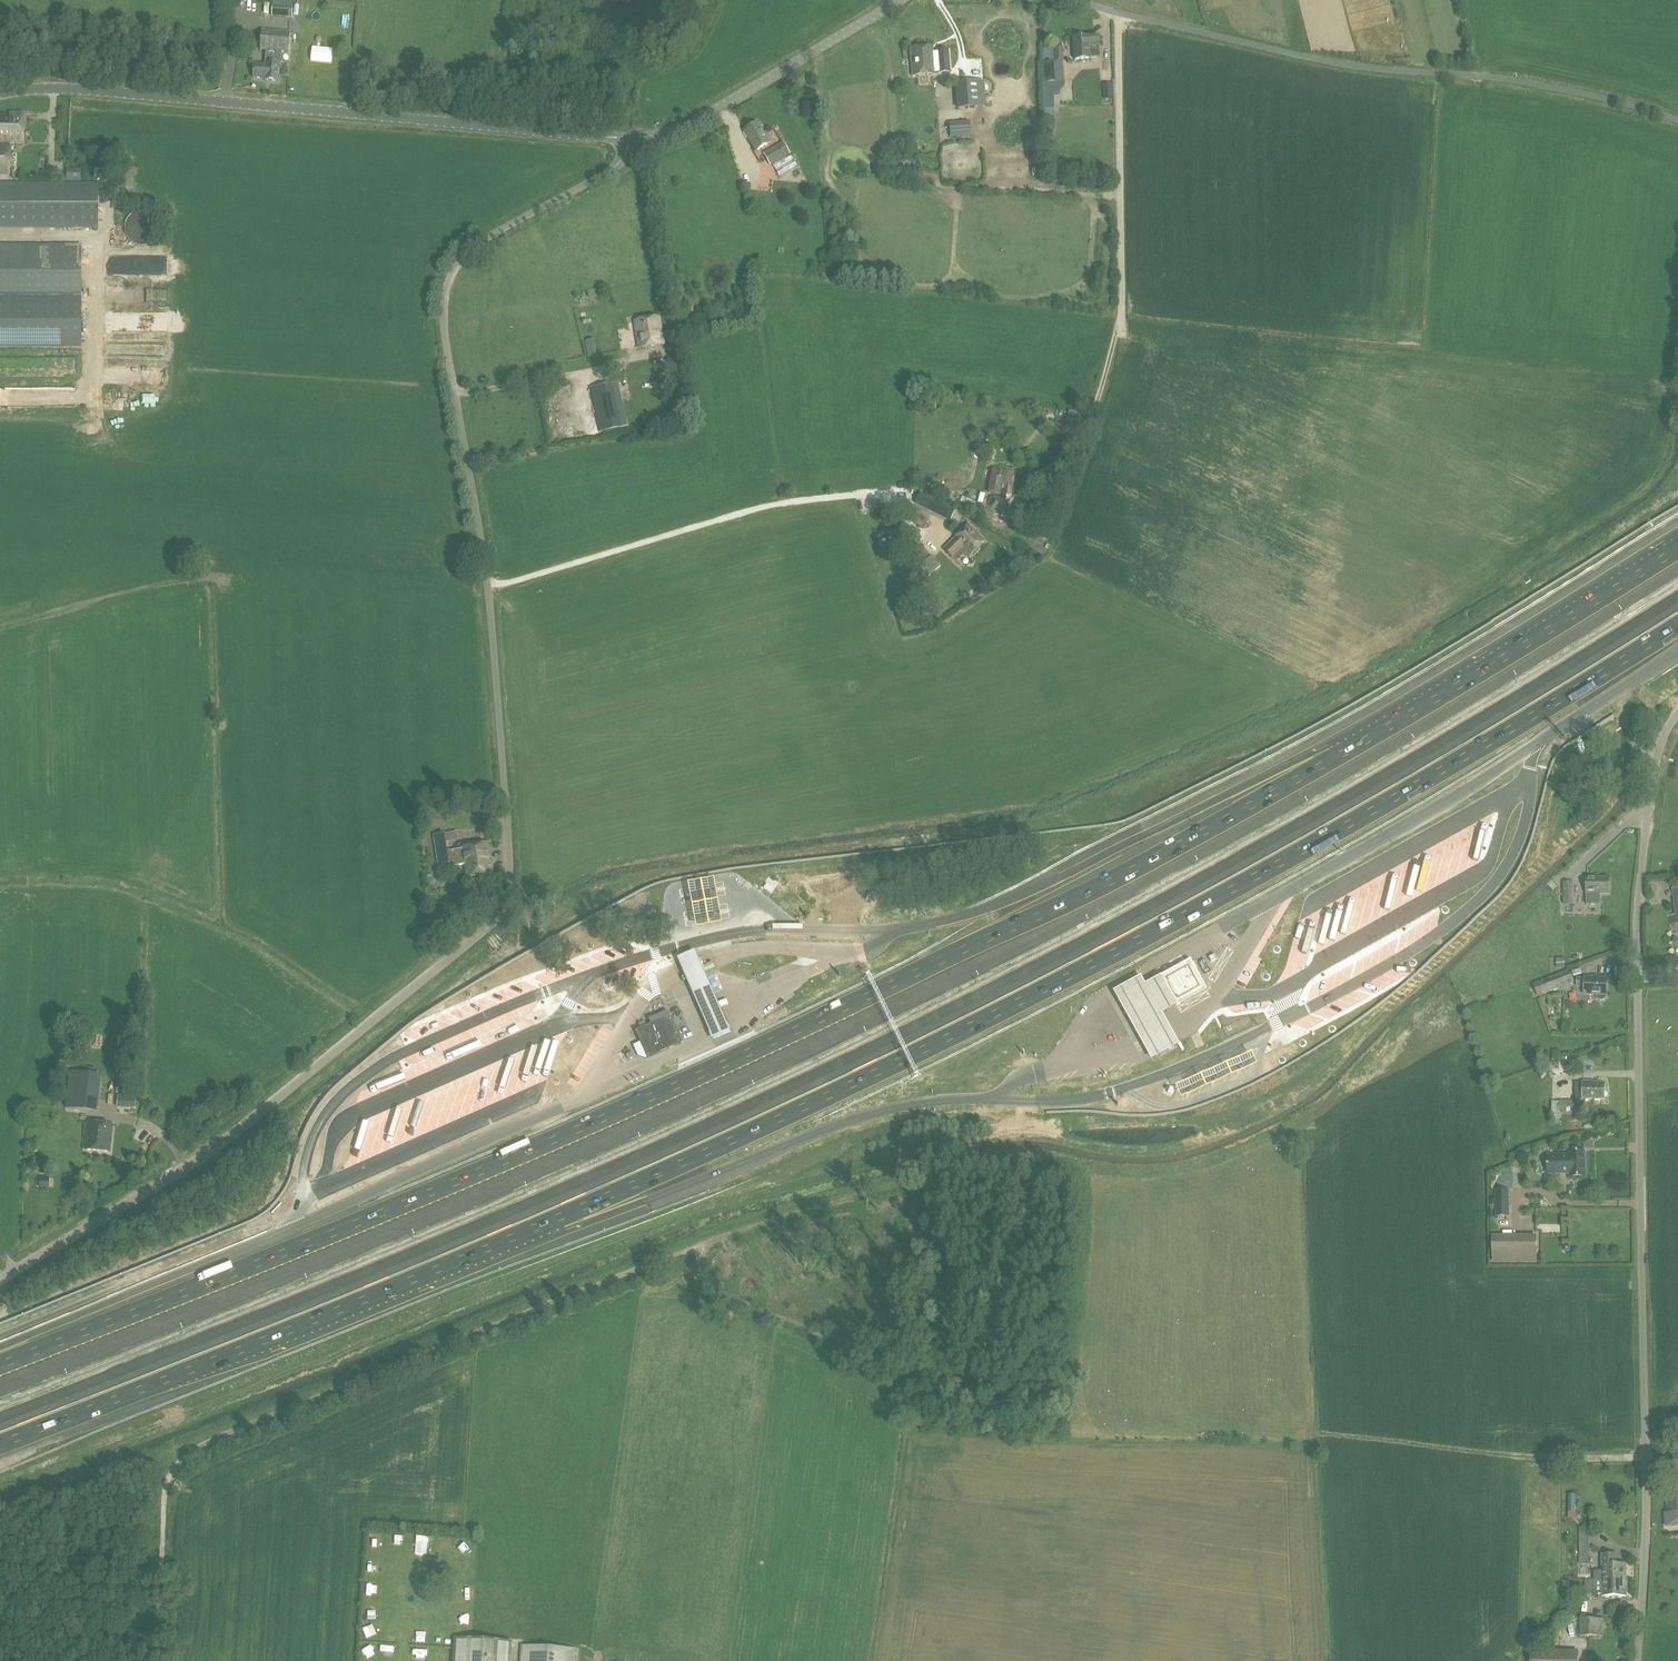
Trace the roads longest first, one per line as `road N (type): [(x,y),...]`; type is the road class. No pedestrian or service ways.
road 1 (unclassified): [(0,1278),(191,1168),(498,917),(510,887),(487,587),(442,300),(458,262),(478,244),(608,172),(629,138)]
road 2 (motorway): [(1339,762),(996,948),(699,1090),(369,1232),(0,1379)]
road 3 (motorway): [(440,1256),(808,1092),(1052,971),(1413,773),(1677,611)]
road 4 (unclassified): [(1635,1660),(1646,1529),(1639,901),(1656,757),(1677,713)]
road 5 (track): [(155,1660),(165,1490),(189,1454),(722,1238)]
road 6 (unclassified): [(0,93),(68,88),(629,138)]
road 7 (motorway): [(440,1256),(567,1231),(816,1132),(930,1102)]
road 8 (motorway): [(0,1431),(440,1256)]
road 9 (track): [(487,587),(779,502),(884,493),(912,508)]
road 10 (motorway): [(1339,762),(1200,808),(1024,894),(930,924)]
road 11 (motorway): [(1677,555),(1339,762)]
road 12 (motorway): [(285,1231),(0,1347)]
road 13 (unclassified): [(629,138),(690,123),(901,0)]
road 14 (motorway): [(1536,743),(1677,650)]

